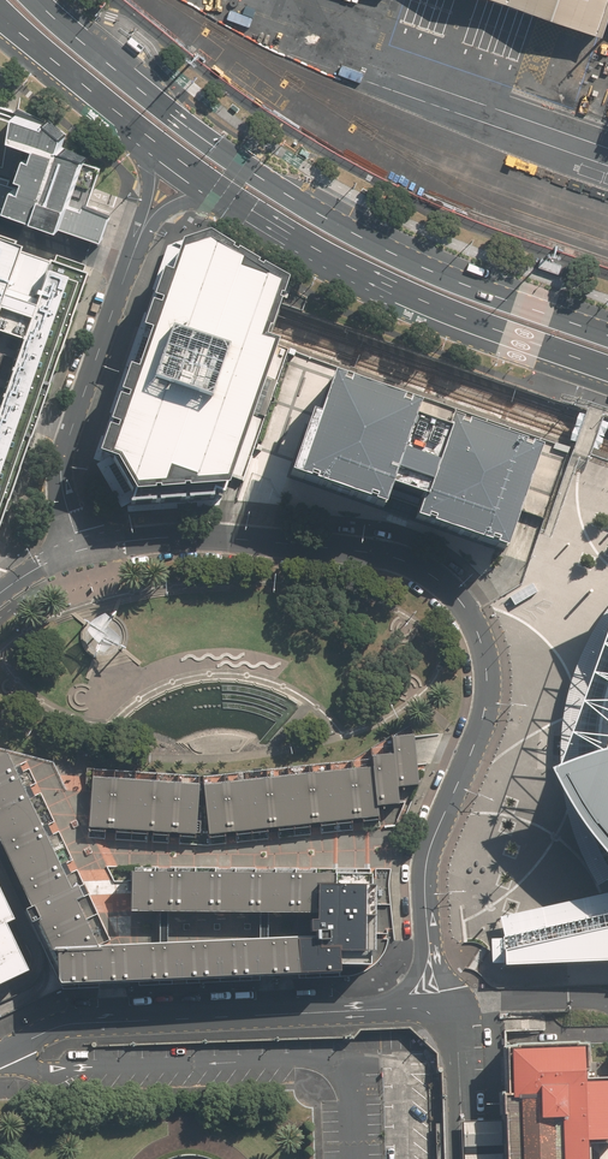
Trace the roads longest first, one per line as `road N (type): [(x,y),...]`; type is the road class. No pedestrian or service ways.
road 1 (residential): [(431,1010),(428,855),(486,699),(483,648),(460,601),(424,570),(356,550),(197,536),(80,550)]
road 2 (primary): [(59,0),(246,152),(351,216),(607,319)]
road 3 (residential): [(431,1010),(89,1021),(0,1055)]
road 4 (primary): [(607,370),(402,293),(317,252),(219,190)]
road 5 (residential): [(135,249),(62,460),(80,550)]
road 6 (primary): [(138,130),(0,13)]
road 7 (residential): [(431,1010),(459,1040),(464,1158)]
road 8 (residential): [(135,249),(148,175),(138,130)]

